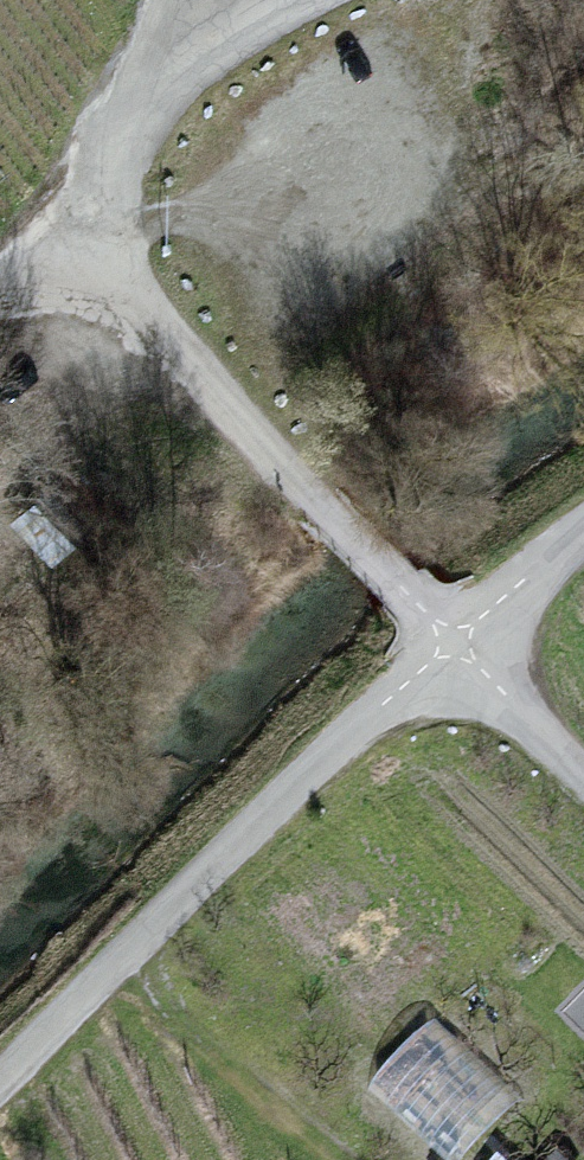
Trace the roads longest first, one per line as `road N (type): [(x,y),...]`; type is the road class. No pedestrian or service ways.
road 1 (unclassified): [(0,1083),(453,640)]
road 2 (unclassified): [(453,640),(323,510),(56,209)]
road 3 (unclassified): [(56,209),(167,0)]
road 4 (unclassified): [(453,640),(583,775)]
road 5 (unclassified): [(583,534),(453,640)]

